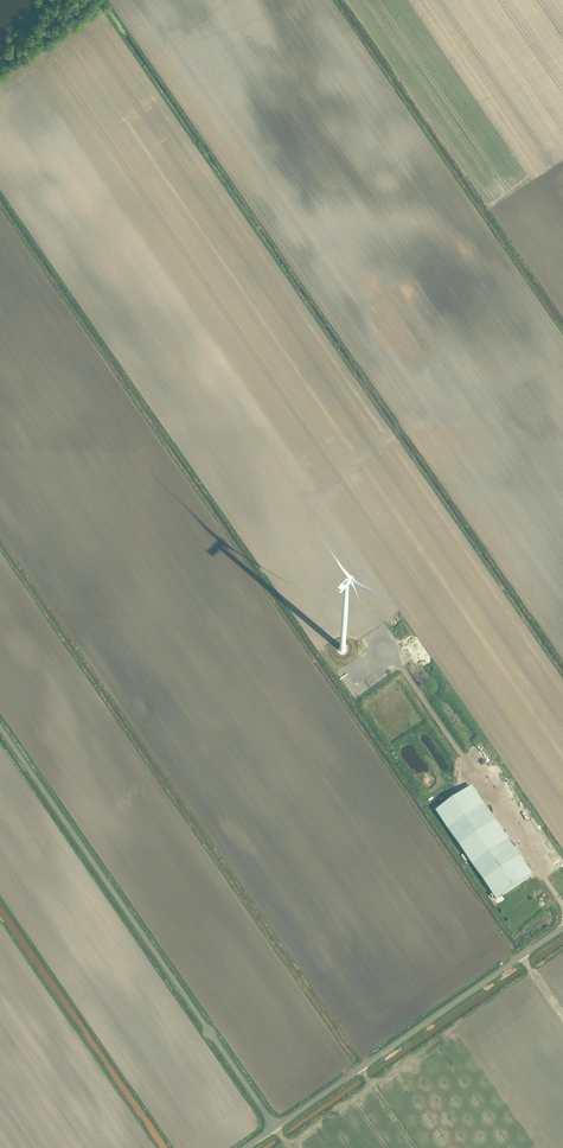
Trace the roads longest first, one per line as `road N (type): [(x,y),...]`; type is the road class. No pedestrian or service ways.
road 1 (unclassified): [(275,1127),(0,729)]
road 2 (unclassified): [(275,1127),(562,928)]

